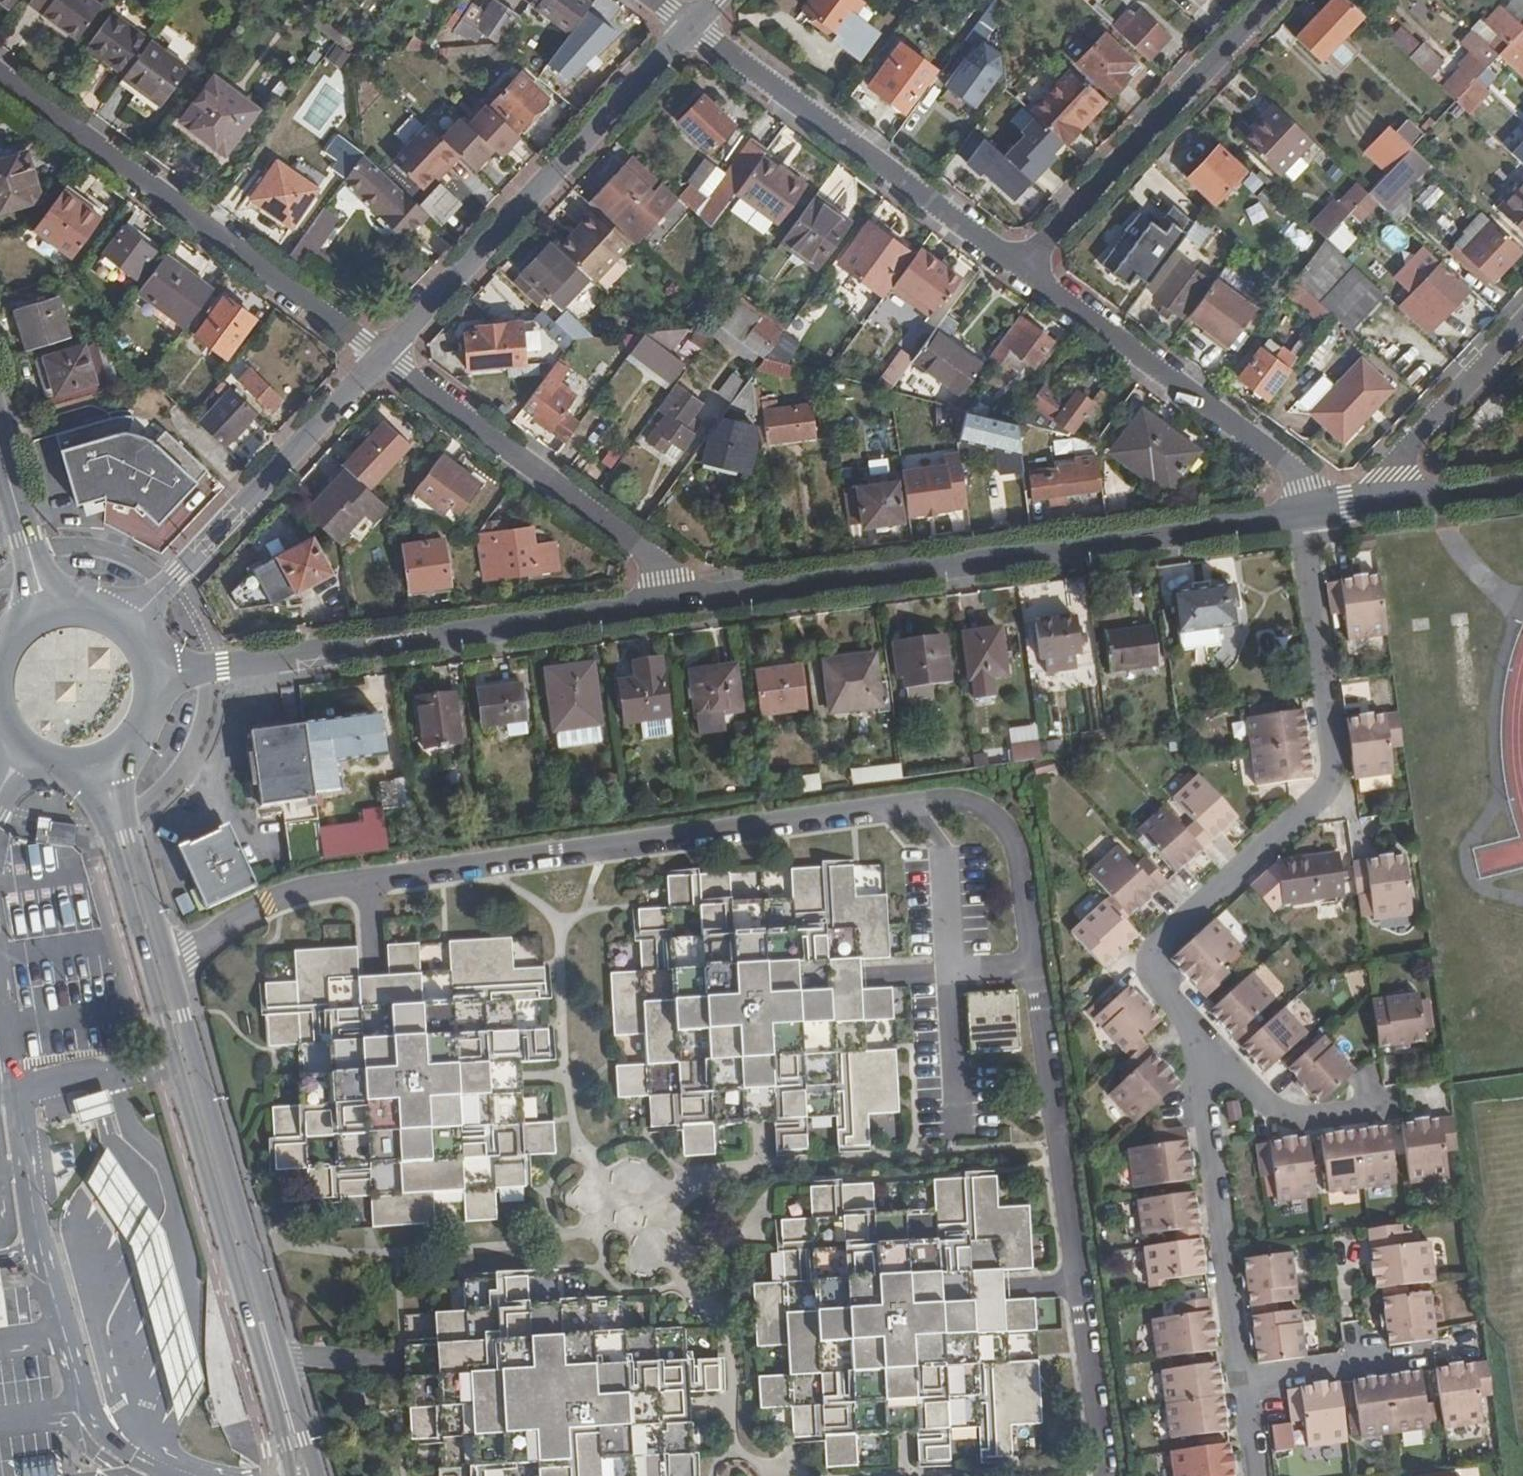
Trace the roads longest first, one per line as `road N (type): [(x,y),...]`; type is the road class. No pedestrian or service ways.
road 1 (residential): [(1104,1475),(1019,848),(1002,821),(975,804),(935,798),(311,886),(259,904),(190,952),(168,958)]
road 2 (secondary): [(69,769),(88,788),(112,840),(289,1475)]
road 3 (residential): [(679,601),(1302,516)]
road 4 (residential): [(1302,516),(1332,772),(1325,789),(1157,950),(1157,975),(1207,1047)]
road 5 (secondary): [(317,1475),(168,958)]
road 6 (residential): [(151,675),(679,601)]
road 7 (residential): [(383,358),(0,74)]
road 8 (residential): [(691,27),(383,358)]
road 9 (residential): [(1022,268),(691,27)]
road 10 (residential): [(1321,514),(1311,484),(1022,268)]
road 11 (residential): [(679,601),(646,552),(383,358)]
road 12 (residential): [(383,358),(125,627)]
road 13 (residential): [(1022,268),(1273,0)]
road 14 (residential): [(1243,1381),(1205,1098),(1207,1047)]
road 15 (residential): [(1522,325),(1384,475),(1382,505)]
road 16 (residential): [(1207,1047),(1260,1098),(1294,1118),(1395,1107)]
road 17 (secondary): [(168,958),(128,835),(120,752)]
road 18 (residential): [(1382,505),(1522,486)]

